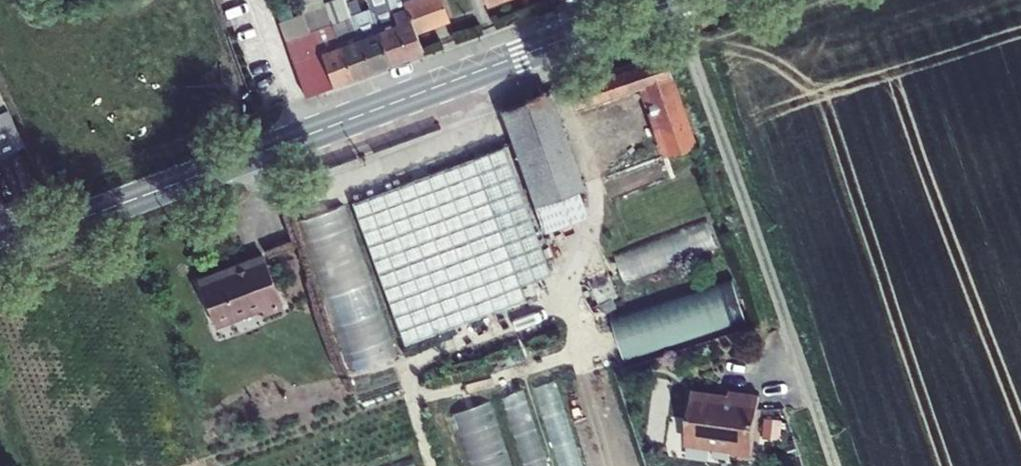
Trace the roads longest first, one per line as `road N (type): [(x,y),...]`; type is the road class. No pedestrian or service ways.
road 1 (primary): [(675,0),(0,248)]

